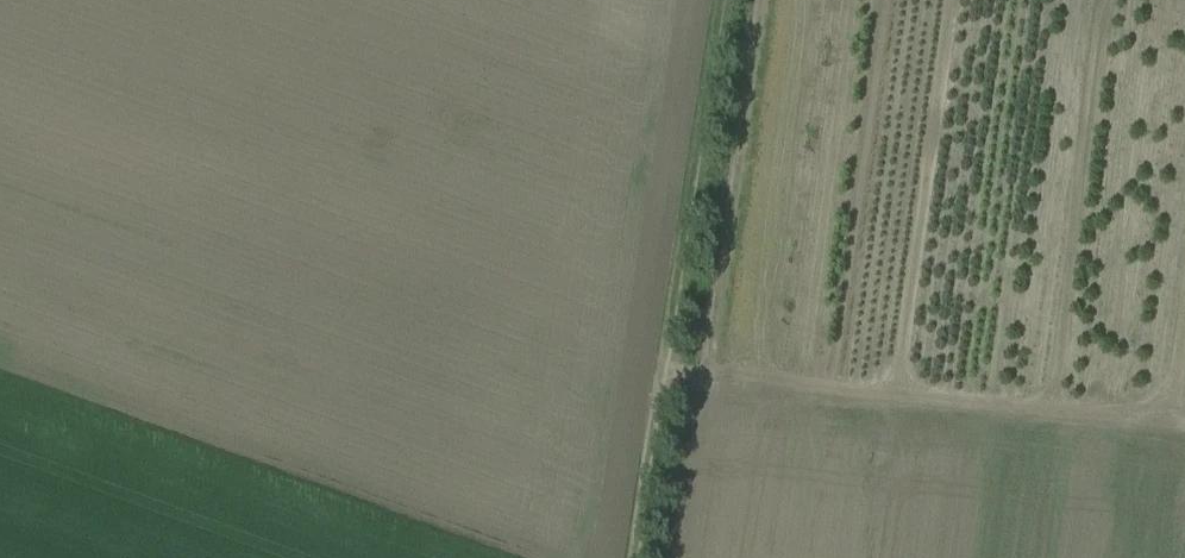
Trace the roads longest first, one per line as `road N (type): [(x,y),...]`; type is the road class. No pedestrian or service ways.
road 1 (track): [(719,0),(634,557)]

